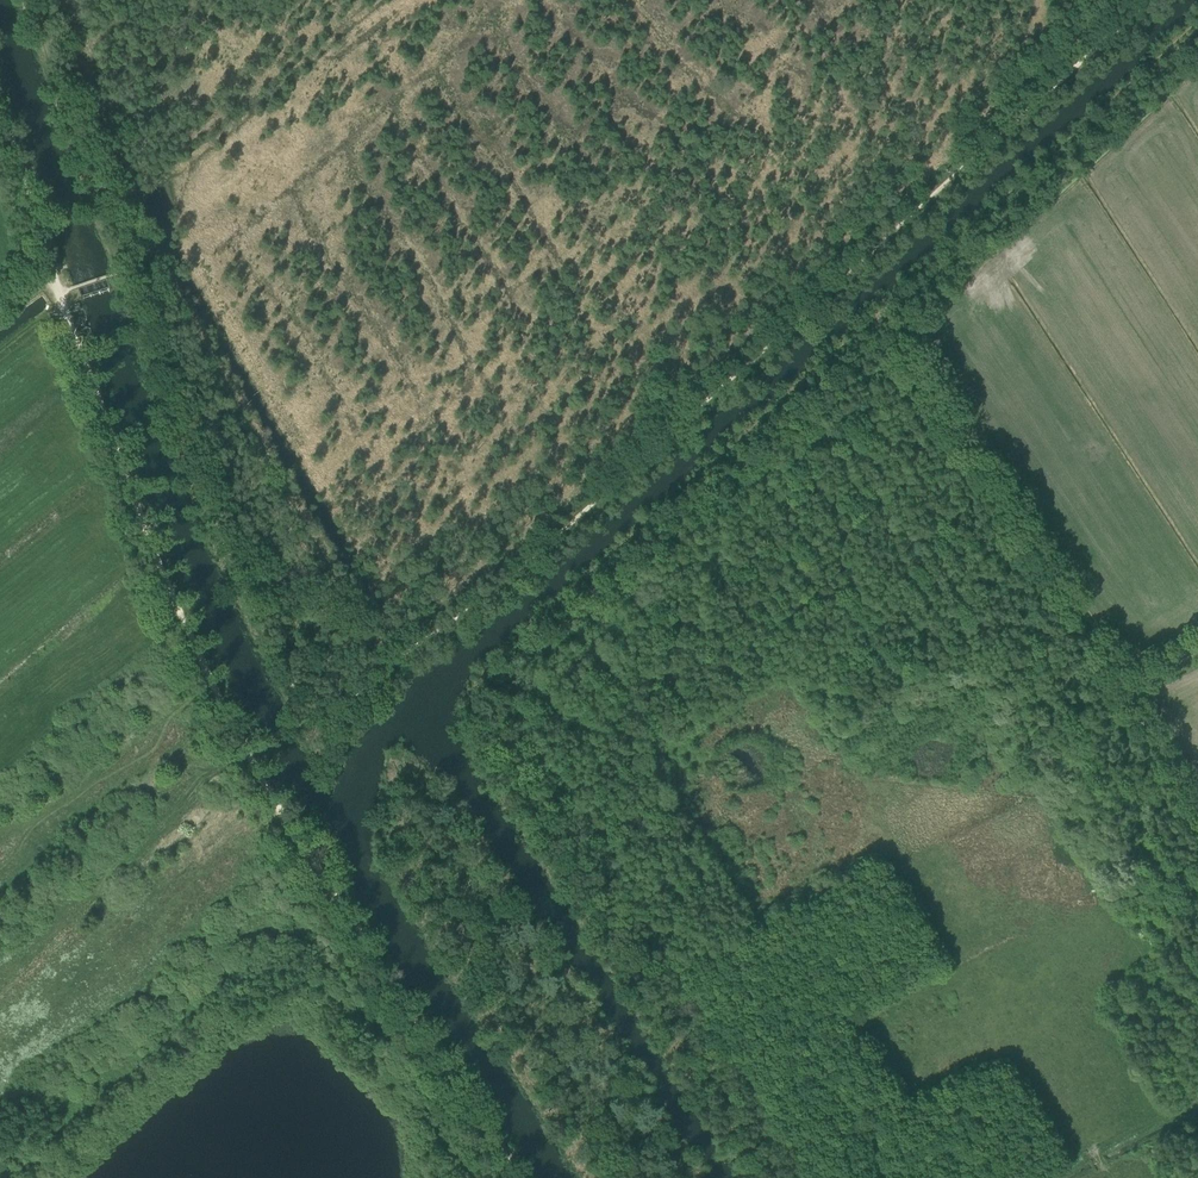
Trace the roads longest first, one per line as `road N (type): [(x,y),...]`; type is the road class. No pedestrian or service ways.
road 1 (track): [(113,275),(126,279),(213,516),(290,684),(315,707),(331,709),(537,554),(1148,0)]
road 2 (track): [(519,1177),(266,786),(145,526),(61,292)]
road 3 (track): [(900,346),(1135,694)]
road 4 (track): [(30,0),(122,276)]
road 5 (unclassified): [(1197,789),(1135,694),(1197,665)]
road 6 (track): [(56,279),(0,107)]

